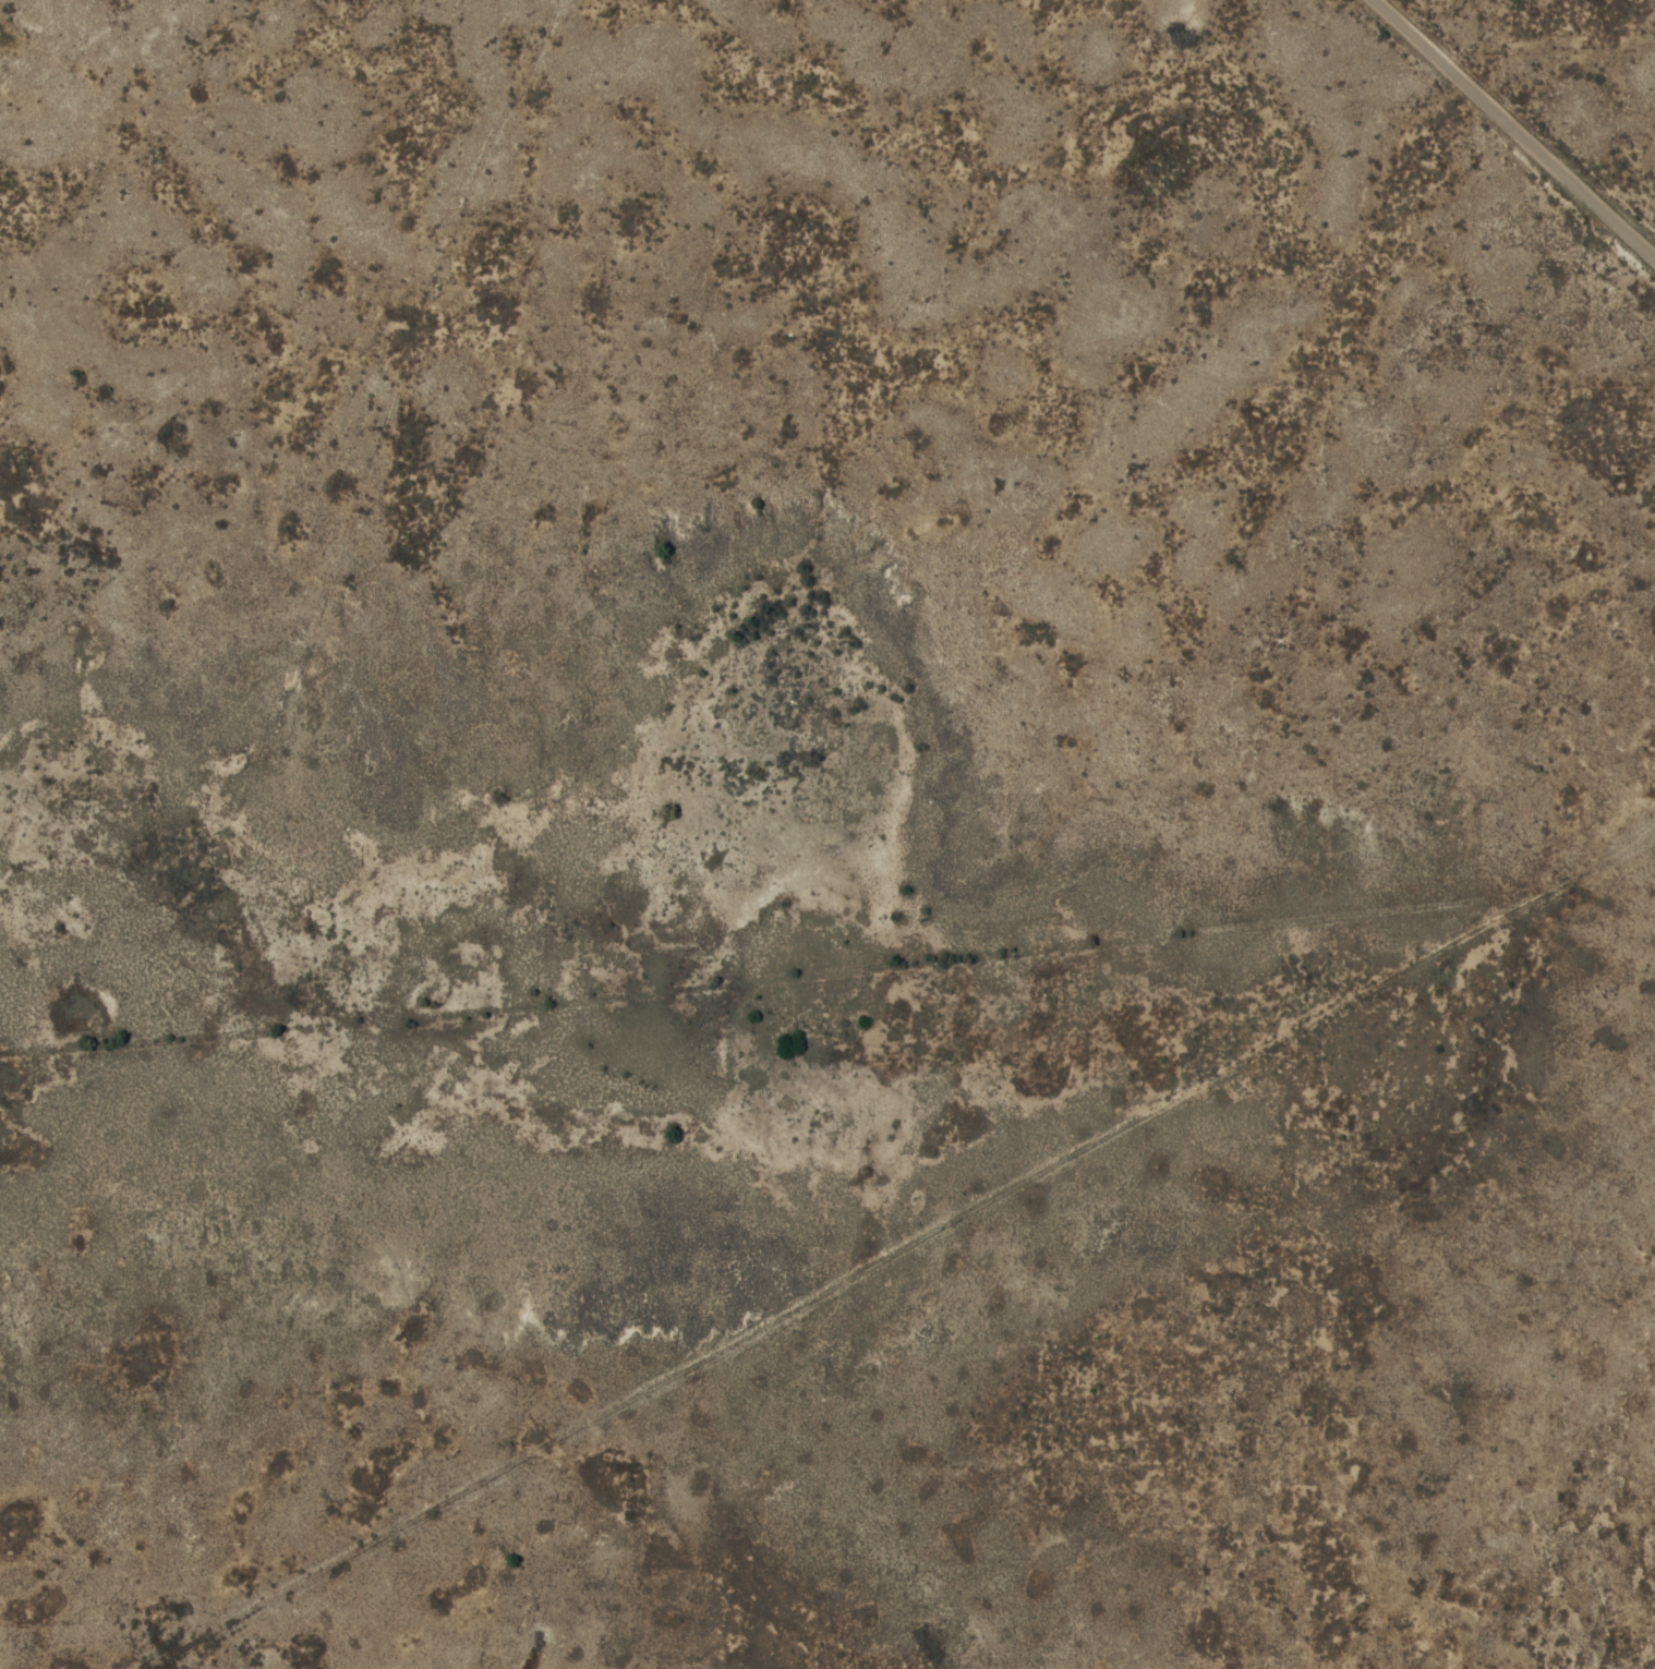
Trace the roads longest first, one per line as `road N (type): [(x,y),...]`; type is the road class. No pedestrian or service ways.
road 1 (residential): [(1654,248),(1385,0)]

